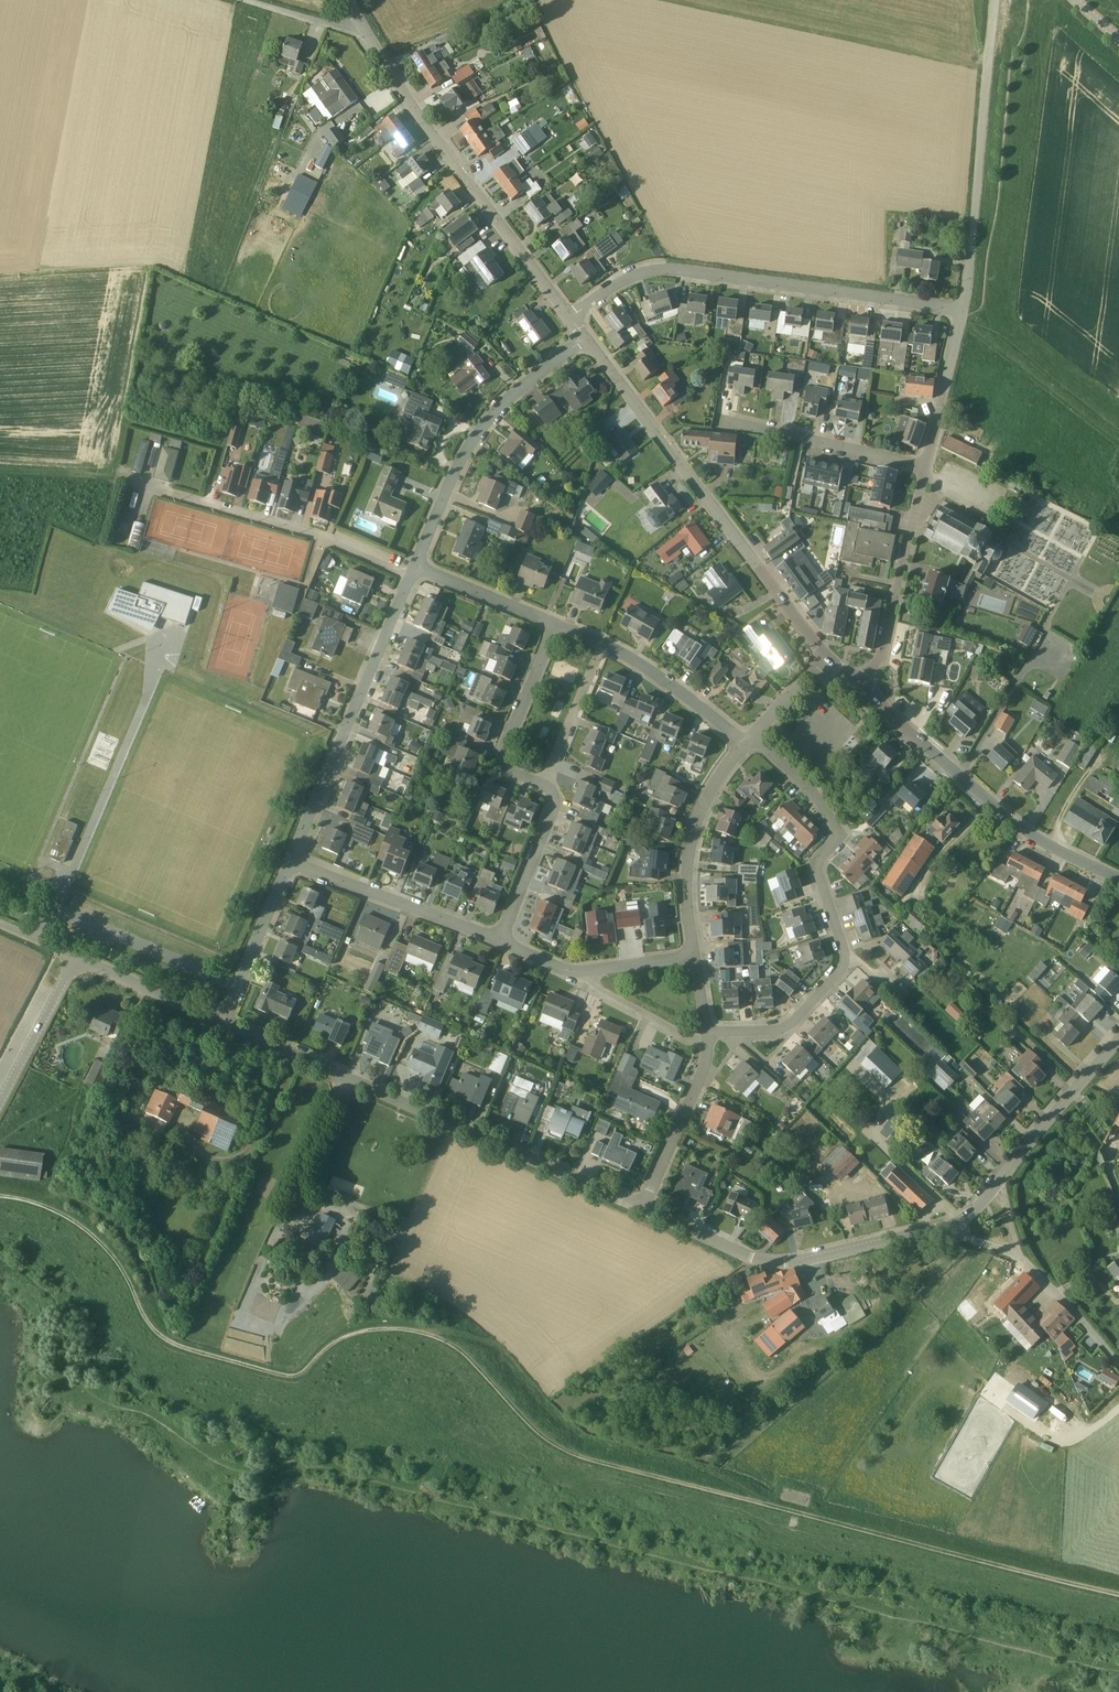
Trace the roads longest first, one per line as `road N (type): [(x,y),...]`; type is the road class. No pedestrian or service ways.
road 1 (track): [(1118,1594),(568,1455),(516,1415),(457,1347),(417,1331),(342,1337),(296,1375),(174,1345),(150,1325),(113,1256),(82,1227),(37,1204),(0,1197)]
road 2 (unclassified): [(643,1207),(221,1023)]
road 3 (residential): [(961,313),(672,269),(619,281),(570,314)]
road 4 (tertiary): [(828,661),(588,337)]
road 5 (tertiary): [(570,314),(437,139),(348,0)]
road 6 (unclassified): [(961,313),(997,0)]
road 7 (unclassified): [(290,860),(412,578)]
road 8 (residential): [(412,578),(319,536),(124,476)]
road 9 (unclassified): [(417,567),(476,433),(588,337)]
road 10 (residential): [(845,957),(819,872),(836,825),(812,789),(765,746),(746,741)]
road 11 (unclassified): [(955,1223),(977,1208),(1118,1037)]
road 12 (unclassified): [(861,688),(880,658),(925,466)]
road 13 (residential): [(695,956),(686,887),(694,834),(746,741)]
road 14 (residential): [(500,942),(290,860)]
road 15 (residential): [(1118,1365),(1028,1263),(972,1240),(955,1223)]
road 16 (residential): [(925,466),(722,421)]
road 17 (tertiary): [(1118,881),(1025,832),(958,774)]
road 18 (residential): [(544,785),(504,758),(556,625)]
road 19 (residential): [(643,1207),(706,1065),(708,1042)]
road 20 (unclassified): [(221,1023),(290,860)]
road 21 (residential): [(500,942),(556,803),(544,785)]
road 22 (residential): [(746,741),(605,644)]
road 23 (residential): [(707,1032),(792,1024),(845,957)]
road 24 (unclassified): [(803,1258),(747,1253),(643,1207)]
road 25 (unclassified): [(0,1104),(76,957)]
road 26 (residential): [(958,774),(1051,640)]
road 27 (unclassified): [(221,1023),(76,957)]
road 28 (unclassified): [(925,466),(961,313)]
road 29 (unclassified): [(803,1258),(955,1223)]
road 30 (residential): [(544,785),(605,644)]
road 31 (residential): [(556,625),(417,567)]
road 32 (residential): [(708,1042),(601,989),(588,972)]
road 33 (tertiary): [(958,774),(861,688)]
road 34 (track): [(1057,851),(1077,786),(1118,746)]
road 35 (track): [(124,476),(0,469)]
road 36 (track): [(360,22),(341,27),(244,0)]

